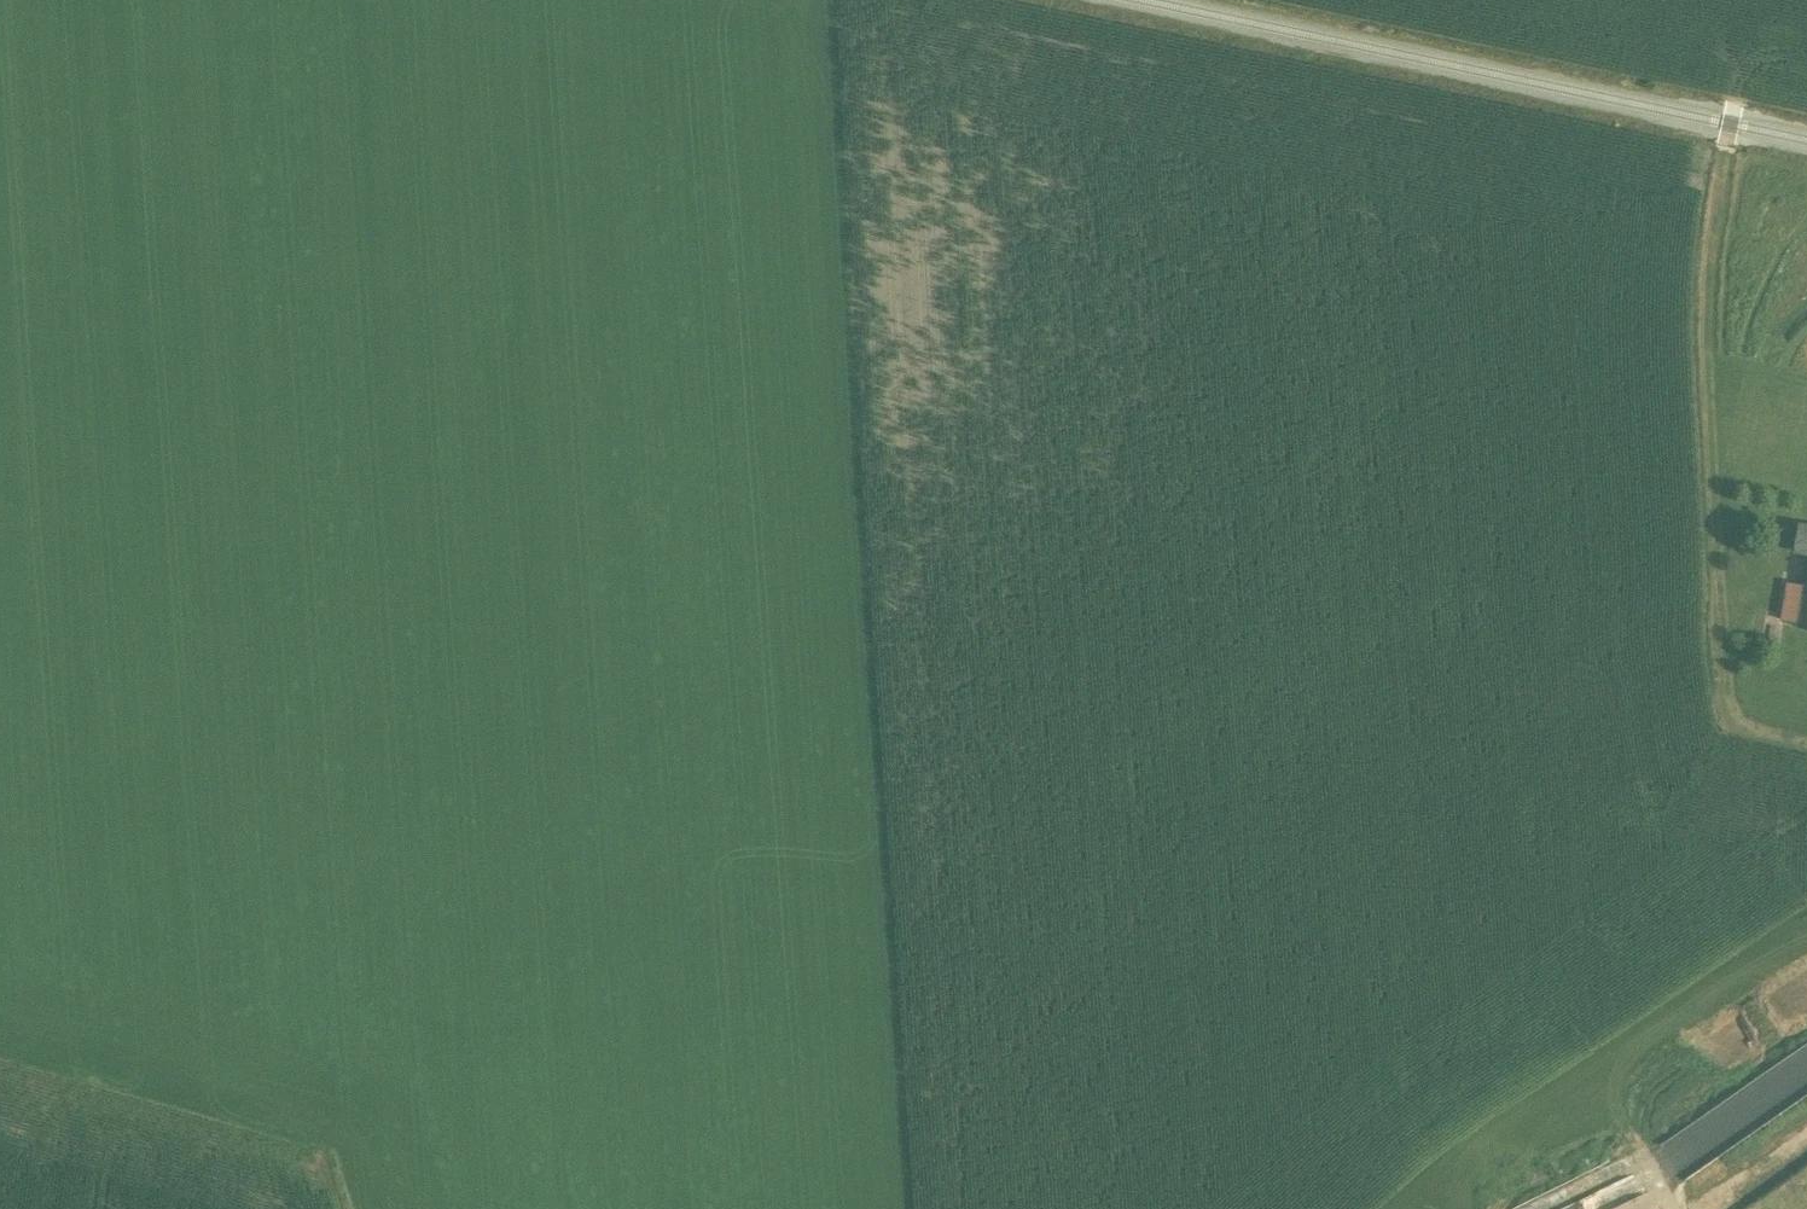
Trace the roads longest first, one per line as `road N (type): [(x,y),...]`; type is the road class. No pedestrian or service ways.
road 1 (track): [(1806,741),(1735,715),(1728,685),(1709,298),(1735,100)]

